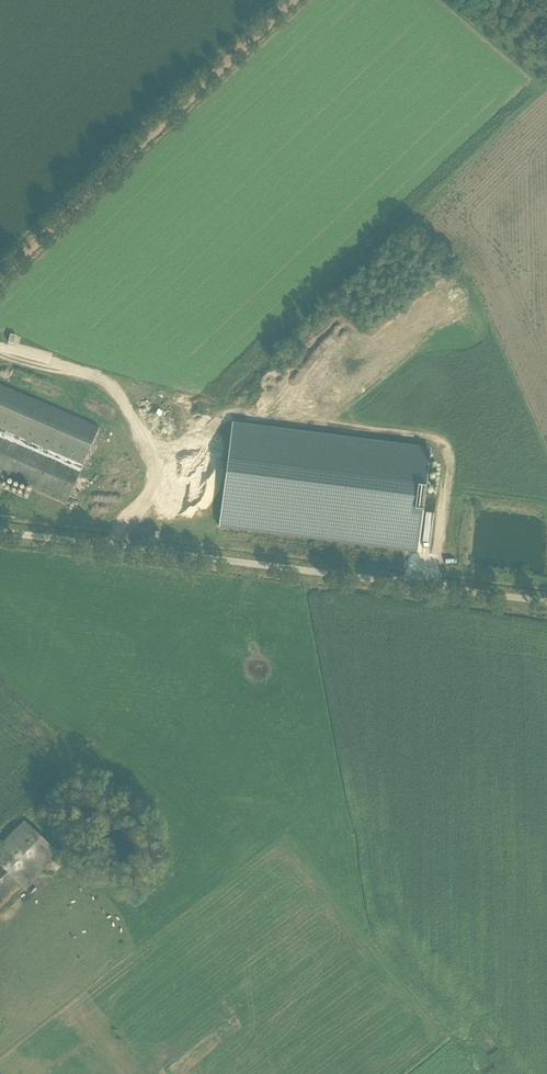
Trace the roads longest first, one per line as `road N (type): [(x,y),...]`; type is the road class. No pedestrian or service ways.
road 1 (unclassified): [(546,601),(0,532)]
road 2 (track): [(295,0),(0,280)]

